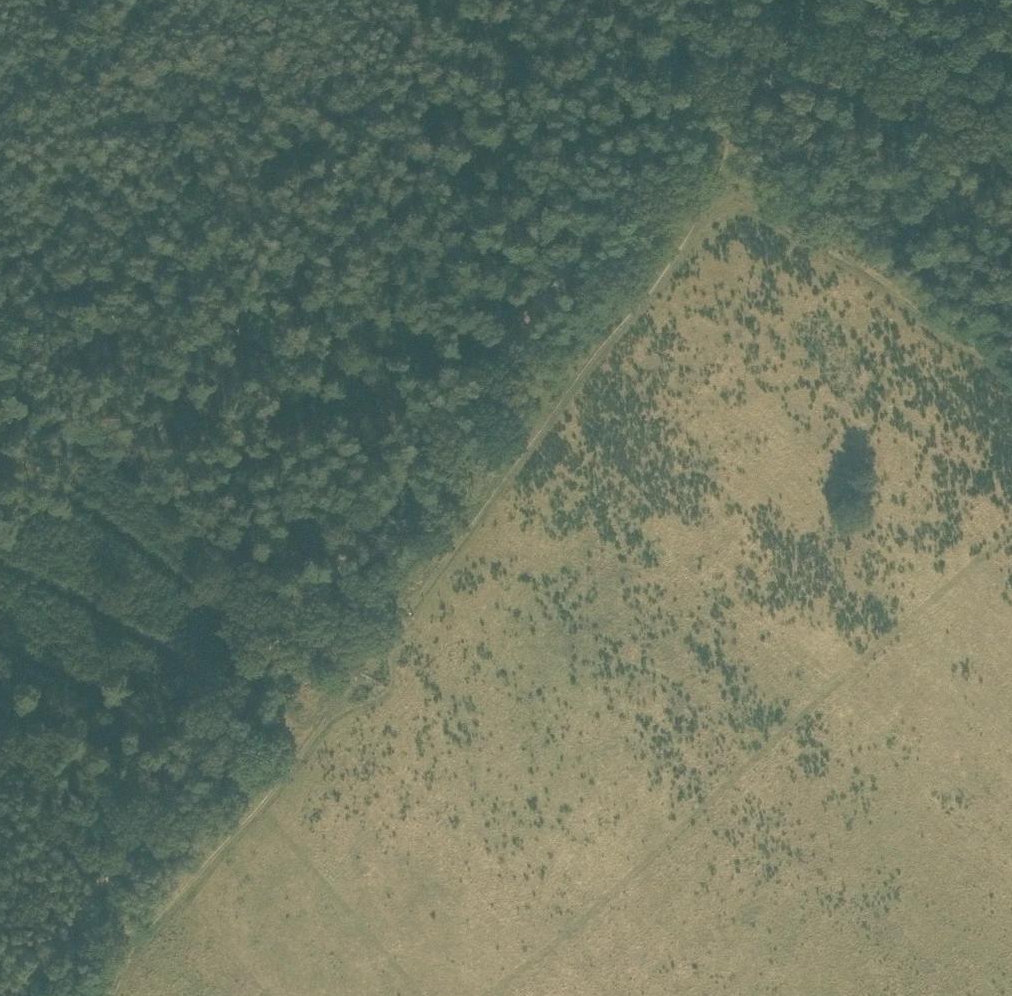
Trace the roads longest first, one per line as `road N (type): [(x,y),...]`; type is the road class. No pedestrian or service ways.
road 1 (track): [(774,0),(29,995)]
road 2 (track): [(821,0),(818,24),(1011,175)]
road 3 (track): [(818,24),(714,88)]

